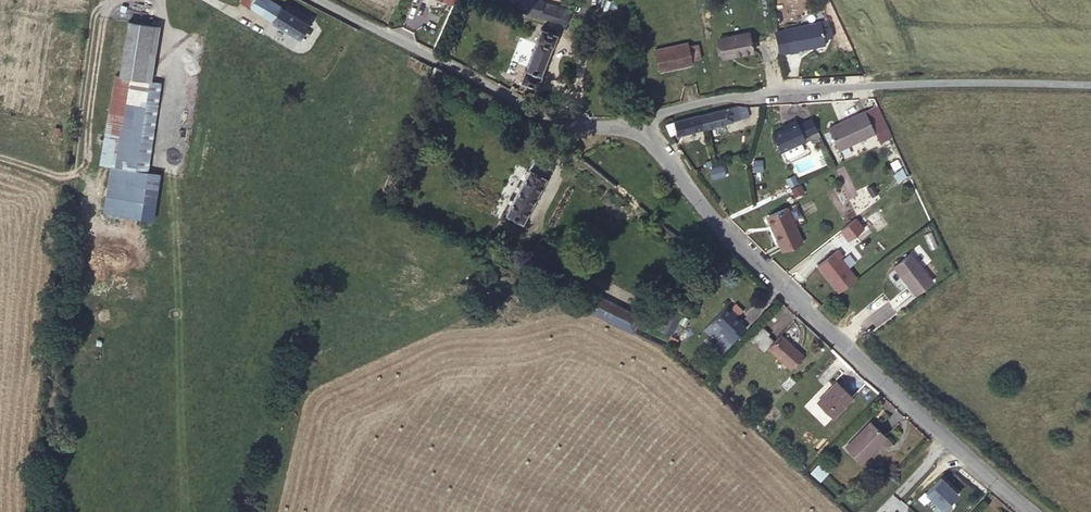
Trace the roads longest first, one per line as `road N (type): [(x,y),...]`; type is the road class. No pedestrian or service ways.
road 1 (residential): [(1034,511),(755,263),(640,132)]
road 2 (residential): [(1090,84),(903,82),(713,97),(653,114),(640,132)]
road 3 (residential): [(640,132),(547,115),(318,0)]

